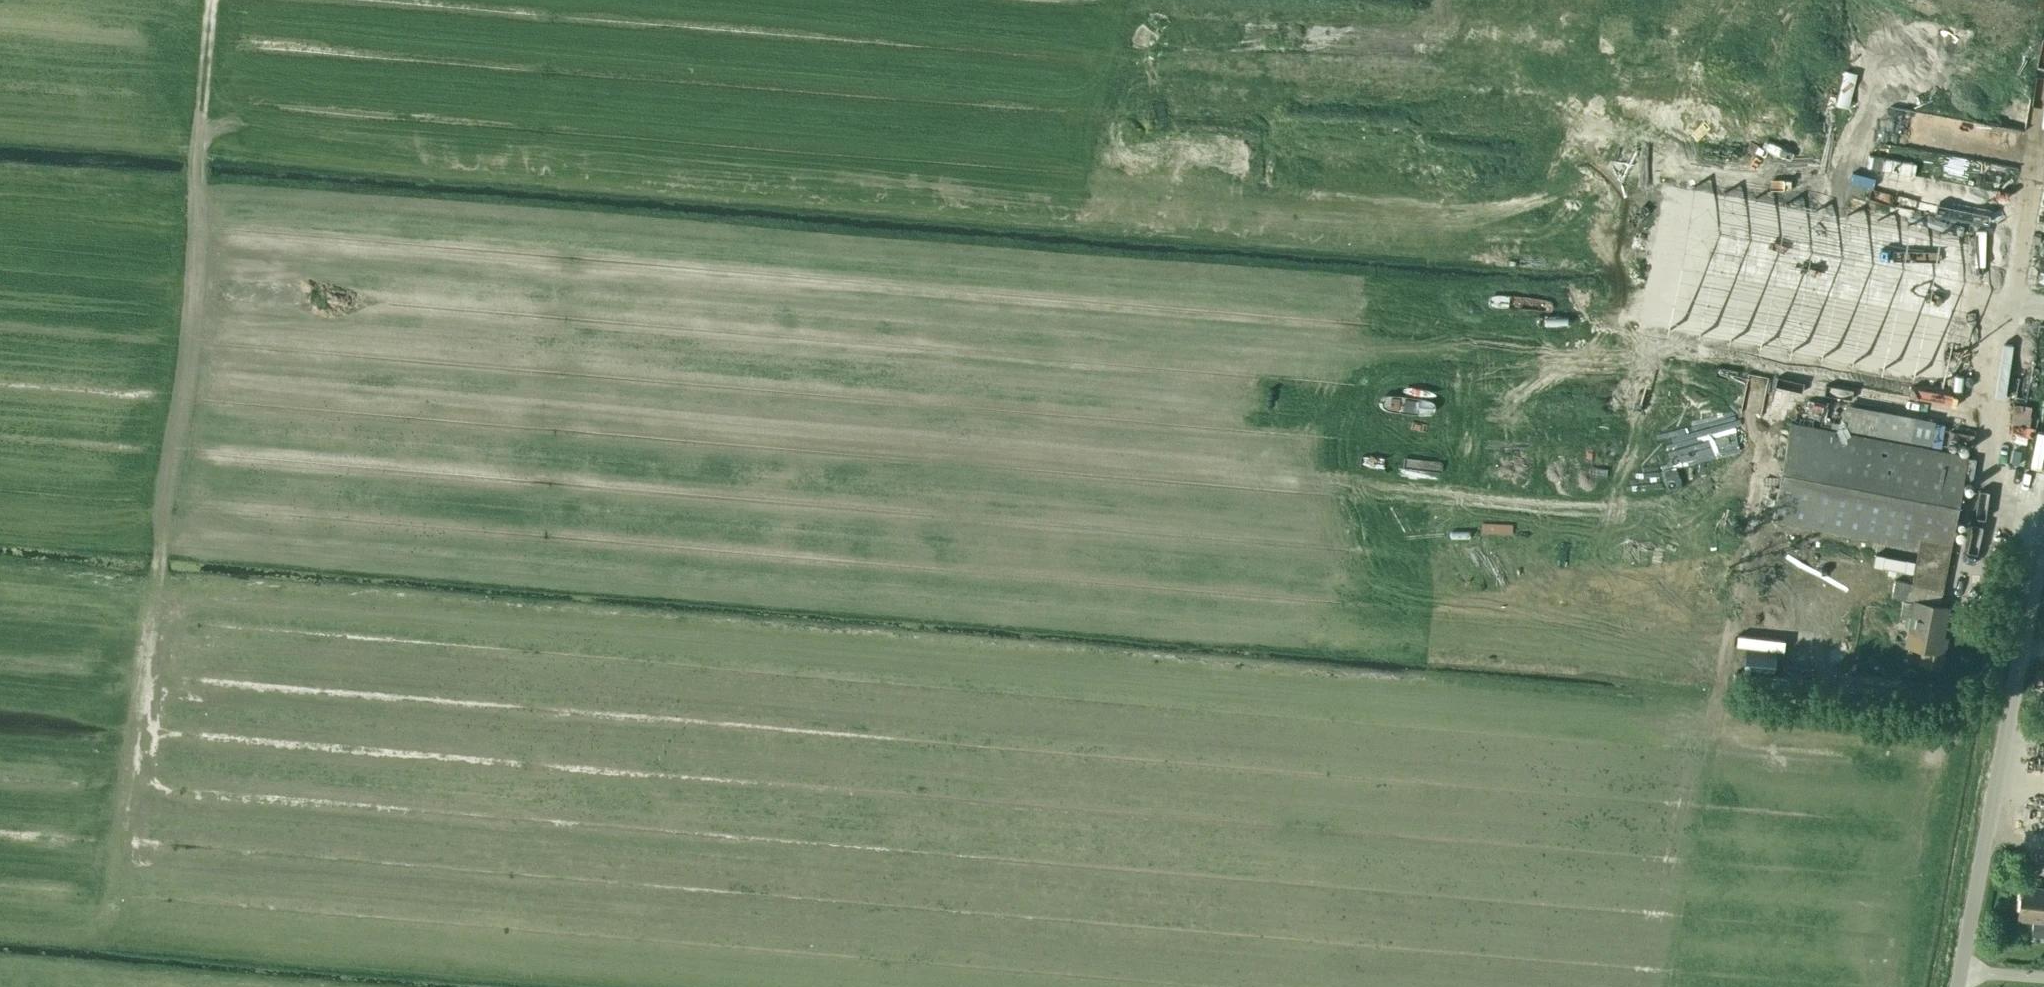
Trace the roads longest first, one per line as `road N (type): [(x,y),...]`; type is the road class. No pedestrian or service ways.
road 1 (unclassified): [(1956,986),(2043,517)]

